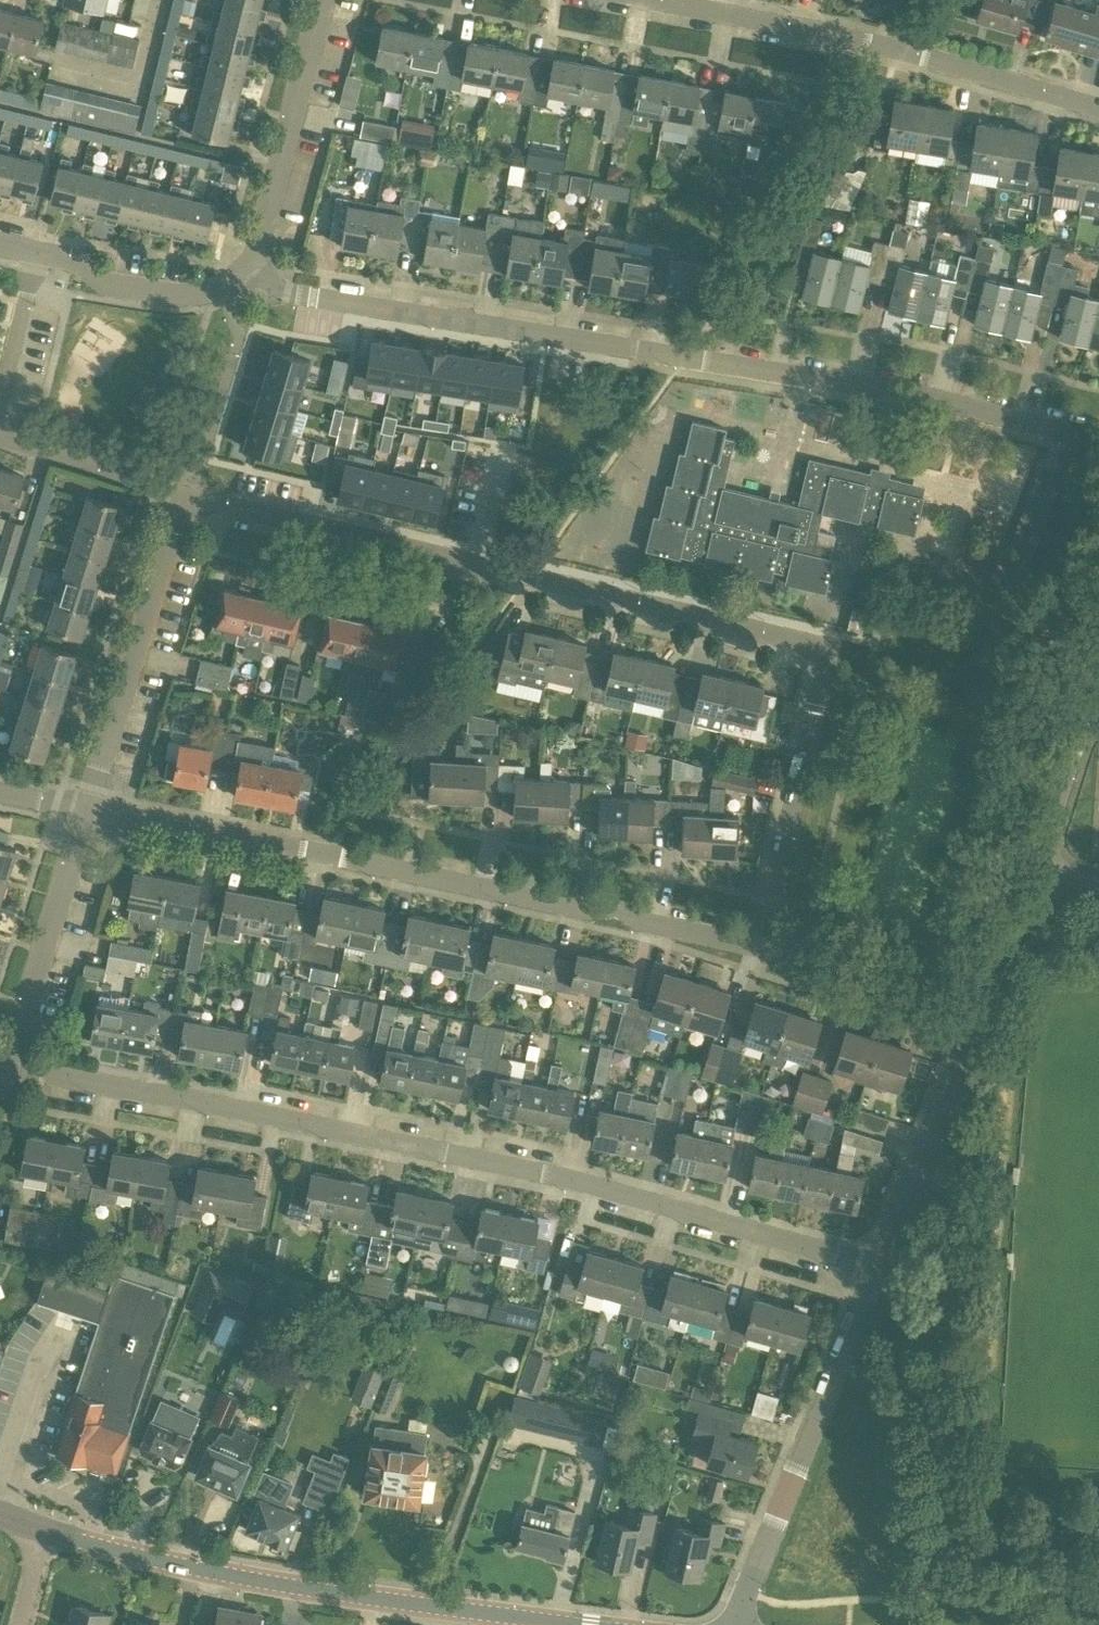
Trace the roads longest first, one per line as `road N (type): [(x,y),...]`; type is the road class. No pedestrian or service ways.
road 1 (residential): [(760,949),(824,673),(814,648),(185,502)]
road 2 (residential): [(879,1270),(542,1174),(8,1069)]
road 3 (residential): [(1098,442),(918,397),(289,294),(244,271)]
road 4 (residential): [(760,949),(640,923),(617,908),(589,912),(87,810)]
road 5 (tertiary): [(511,1619),(227,1576),(45,1532)]
road 6 (residential): [(1098,108),(909,52),(652,0)]
road 7 (residential): [(735,1624),(879,1270)]
road 8 (residential): [(981,1018),(1098,661)]
road 9 (residential): [(87,810),(185,502)]
road 10 (residential): [(244,271),(261,239),(321,0)]
road 11 (residential): [(879,1270),(981,1018)]
road 12 (residential): [(8,1069),(87,810)]
road 13 (residential): [(981,1018),(760,949)]
road 14 (residential): [(244,271),(220,289),(174,295),(108,284),(77,260),(36,253)]
road 15 (residential): [(61,62),(142,83),(163,0)]
road 16 (residential): [(0,411),(36,253)]
road 17 (residential): [(148,485),(8,442),(0,429)]

